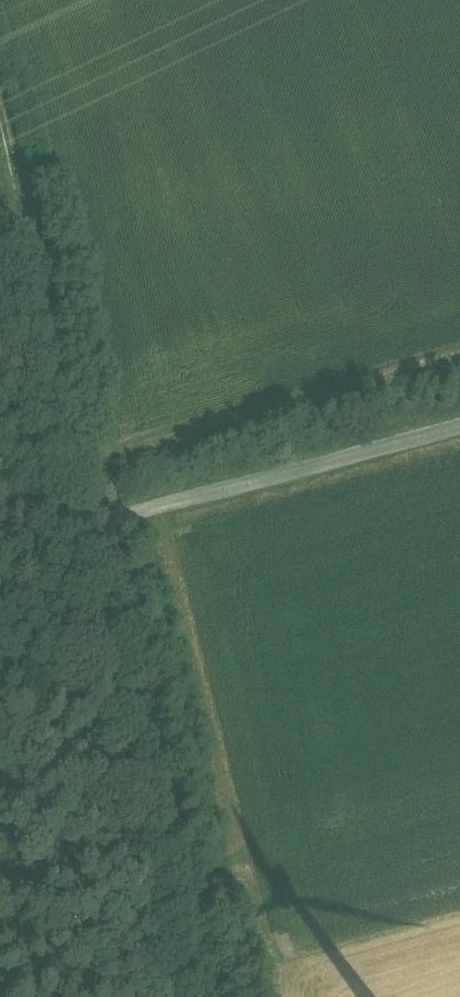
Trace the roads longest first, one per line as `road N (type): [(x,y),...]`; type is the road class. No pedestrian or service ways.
road 1 (track): [(459,425),(102,525),(0,107)]
road 2 (unclassified): [(102,525),(208,996)]

